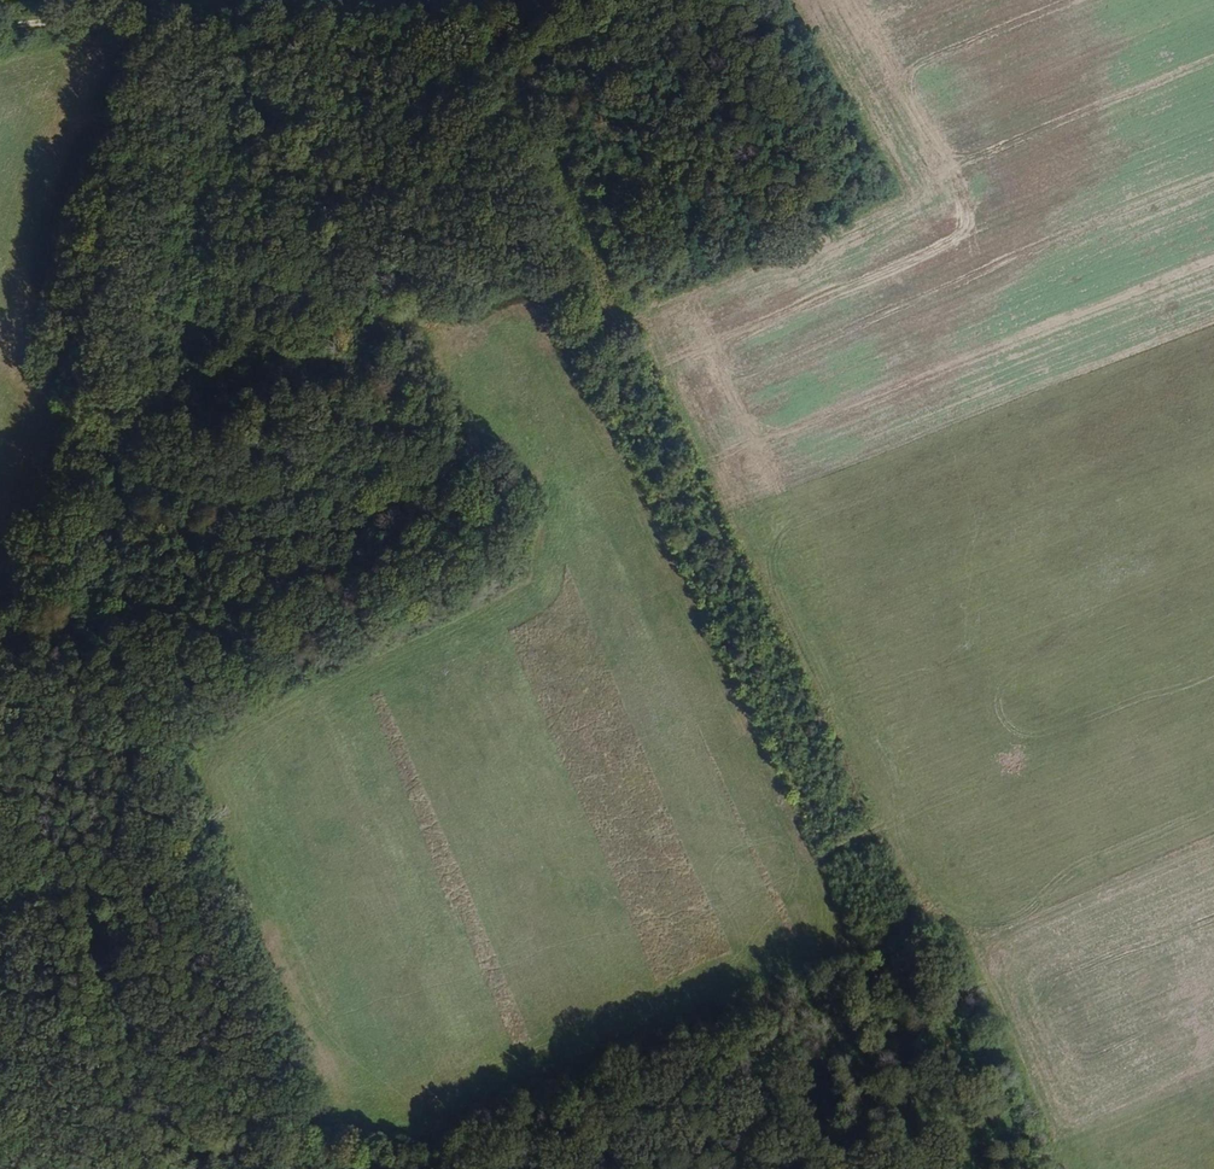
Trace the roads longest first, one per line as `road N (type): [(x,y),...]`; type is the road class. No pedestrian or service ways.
road 1 (track): [(570,0),(411,11),(271,7),(0,17)]
road 2 (track): [(421,1168),(928,964)]
road 3 (track): [(365,1168),(203,1142),(0,1092)]

